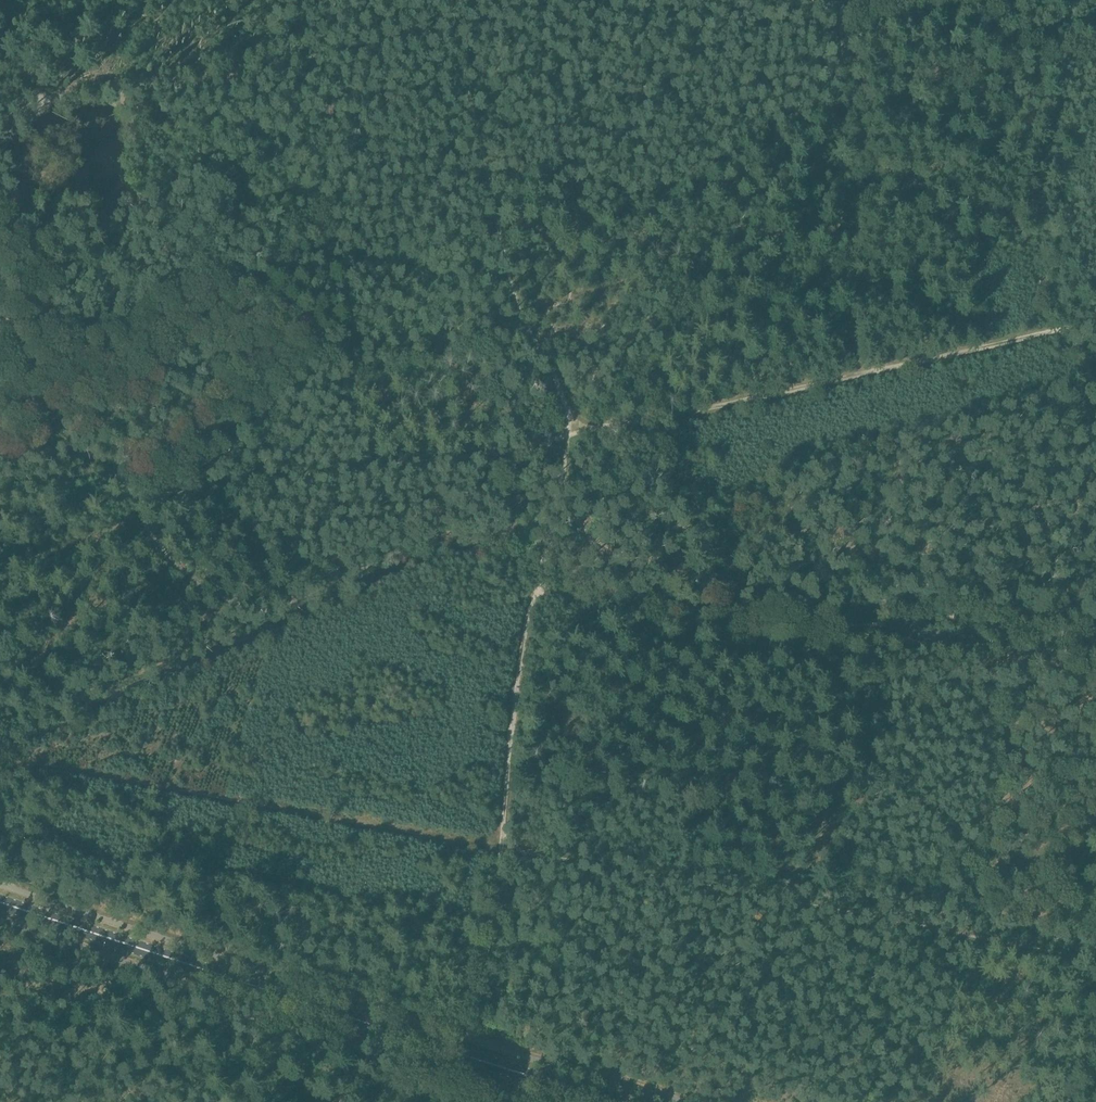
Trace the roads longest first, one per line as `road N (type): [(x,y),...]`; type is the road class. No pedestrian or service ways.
road 1 (track): [(0,514),(98,492),(140,497),(512,450),(1095,322)]
road 2 (track): [(0,770),(56,767),(1095,946)]
road 3 (primary): [(611,1101),(523,1081),(0,906)]
road 4 (track): [(538,587),(566,481),(569,434),(559,379),(515,287),(454,0)]
road 5 (track): [(122,92),(150,134),(182,218),(330,348),(365,468)]
road 6 (track): [(500,846),(523,643),(538,587)]

